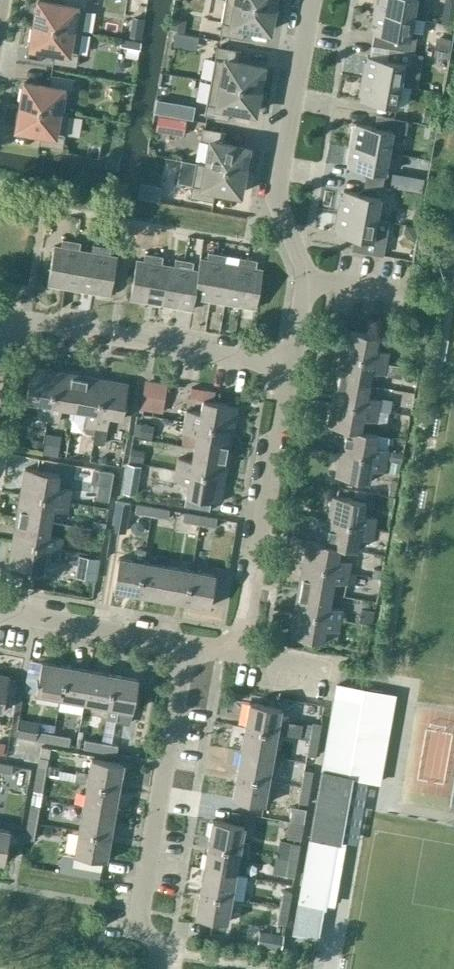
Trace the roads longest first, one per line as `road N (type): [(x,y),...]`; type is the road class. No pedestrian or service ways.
road 1 (residential): [(289,369),(307,284),(274,199),(311,0)]
road 2 (residential): [(159,968),(161,957),(138,909),(185,645)]
road 3 (residential): [(289,369),(7,319),(0,358)]
road 4 (residential): [(238,654),(289,369)]
road 5 (residential): [(0,610),(185,645)]

